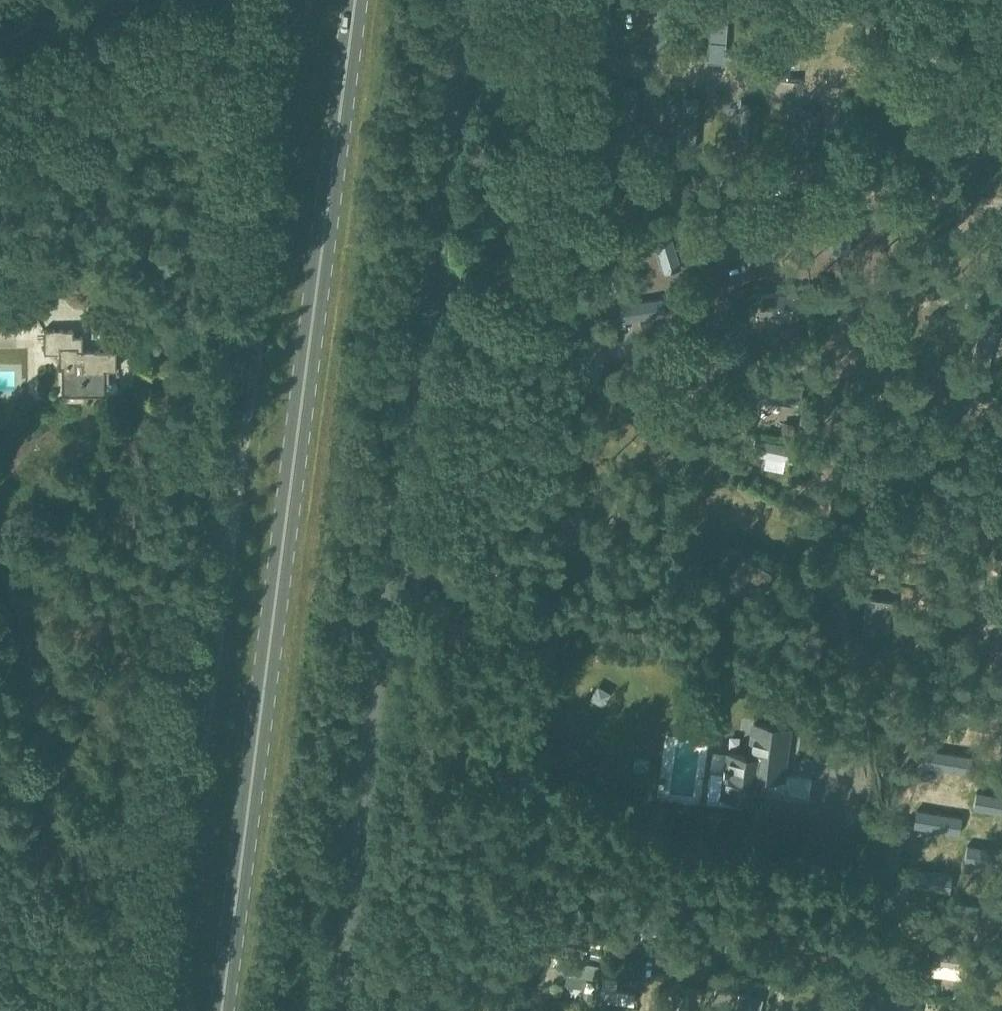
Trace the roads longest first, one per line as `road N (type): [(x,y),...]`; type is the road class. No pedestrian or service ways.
road 1 (tertiary): [(170,1010),(310,0)]
road 2 (primary): [(222,1010),(356,0)]
road 3 (unclassified): [(351,1010),(383,585),(460,0)]
road 4 (unclassified): [(0,40),(114,0)]

